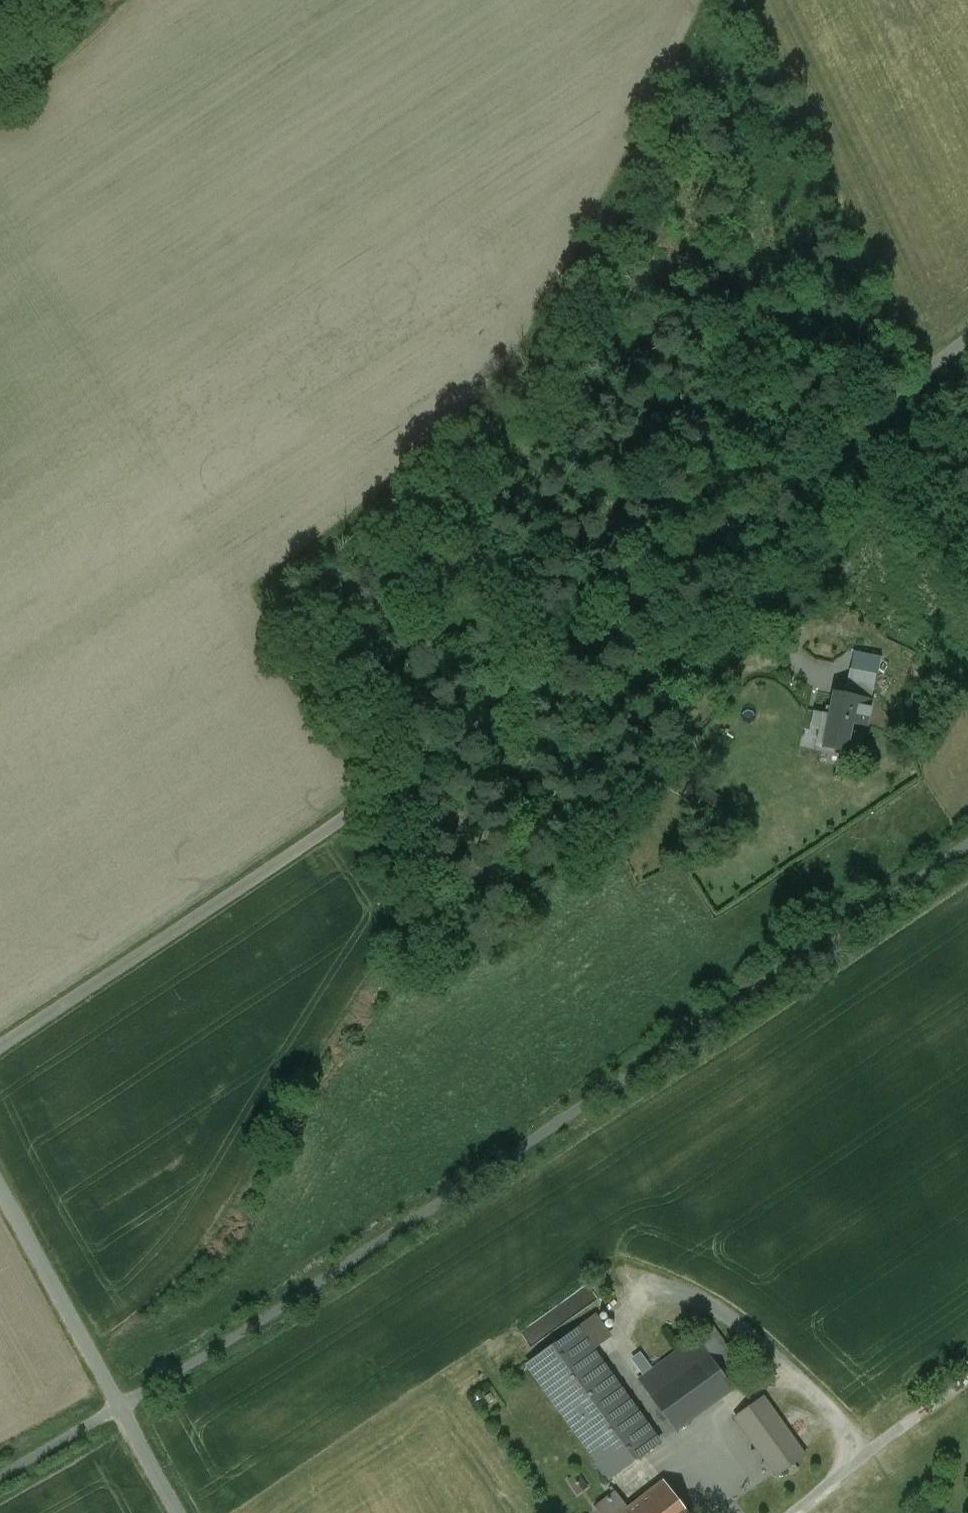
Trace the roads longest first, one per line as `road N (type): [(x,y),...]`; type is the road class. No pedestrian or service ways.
road 1 (unclassified): [(967,344),(325,833),(0,1048)]
road 2 (unclassified): [(0,1180),(179,1512)]

